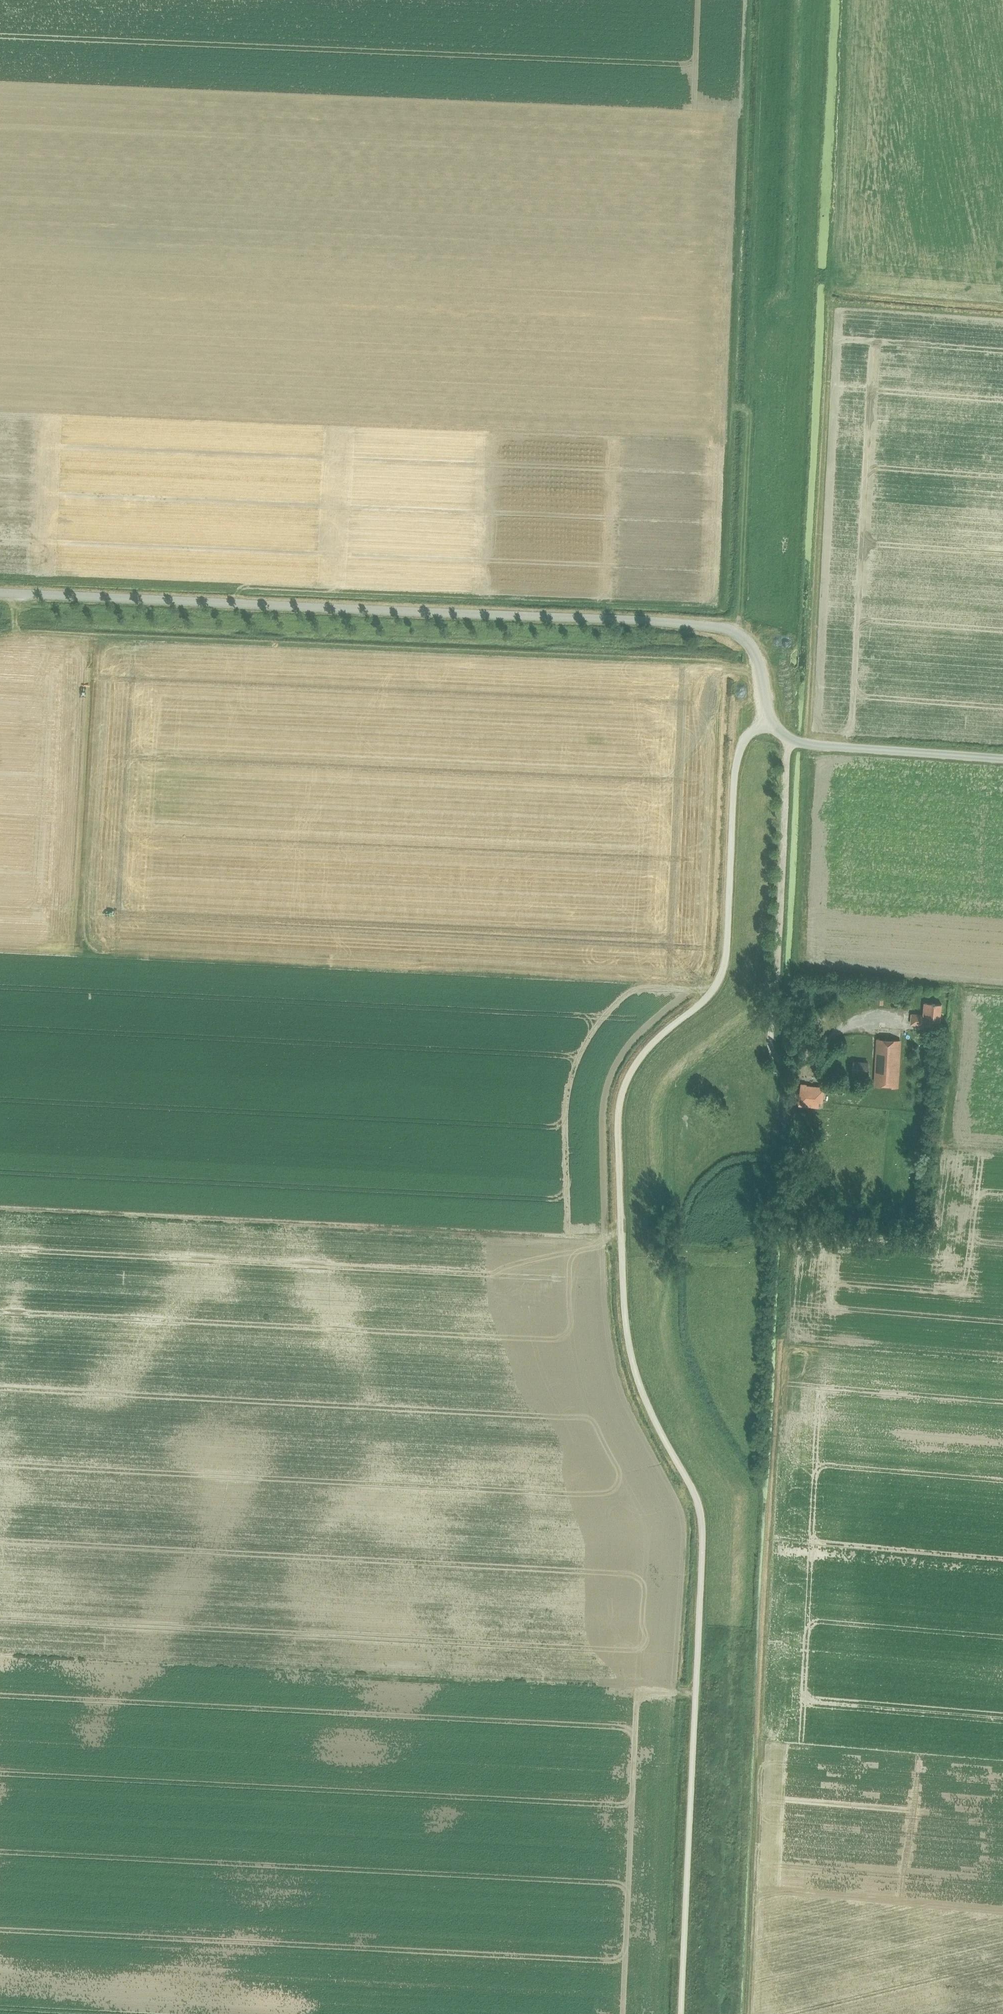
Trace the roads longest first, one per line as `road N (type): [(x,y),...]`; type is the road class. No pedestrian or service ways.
road 1 (unclassified): [(681,2013),(703,1520),(633,1362),(619,1104),(641,1056),(708,996),(723,971),(735,768),(753,729),(770,724)]
road 2 (tertiary): [(743,638),(677,623),(0,594)]
road 3 (track): [(758,0),(731,631)]
road 4 (tertiary): [(770,724),(807,744),(1002,759)]

